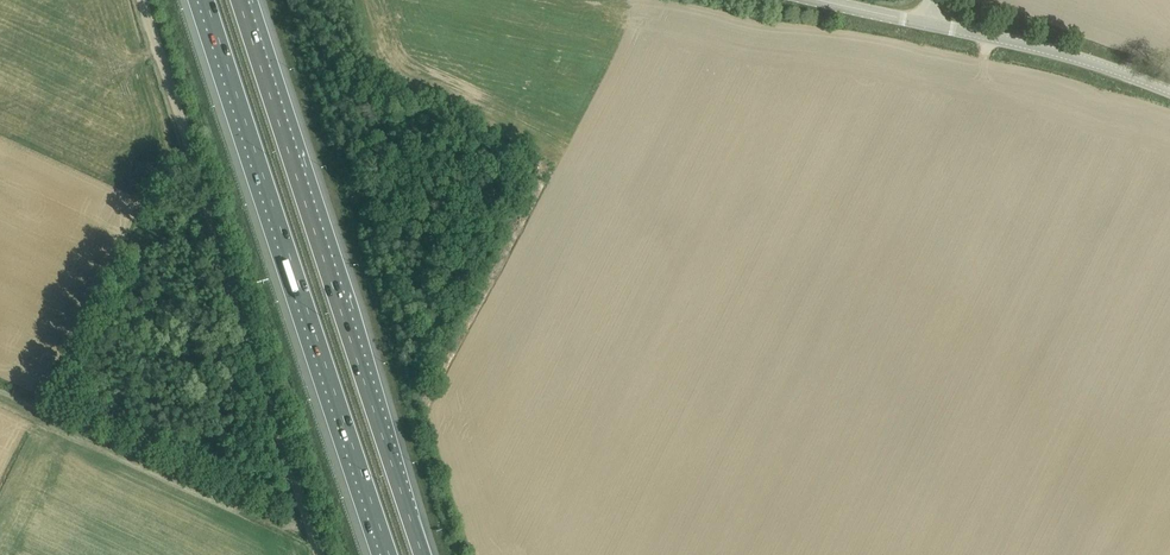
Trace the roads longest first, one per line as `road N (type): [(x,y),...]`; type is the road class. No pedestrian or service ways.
road 1 (motorway): [(206,0),(388,554)]
road 2 (motorway): [(422,554),(240,0)]
road 3 (unclassified): [(317,554),(144,0)]
road 4 (unclassified): [(1169,89),(934,20)]

